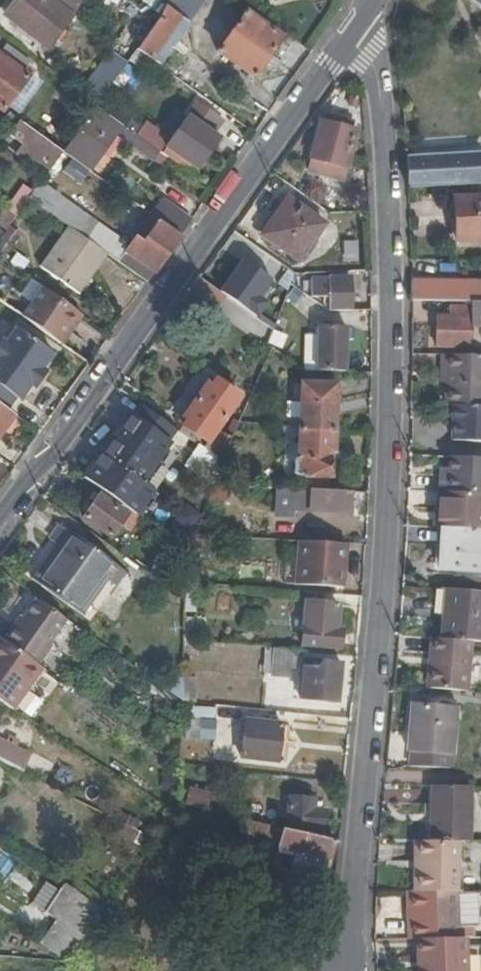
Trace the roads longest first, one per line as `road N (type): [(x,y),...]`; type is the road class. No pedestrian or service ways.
road 1 (residential): [(349,944),(392,505),(396,374),(394,191),(367,6)]
road 2 (residential): [(367,6),(0,527)]

